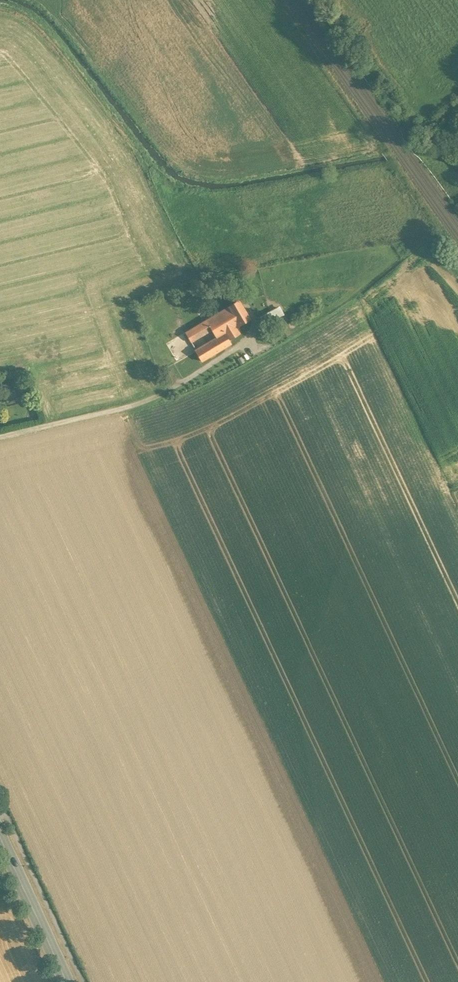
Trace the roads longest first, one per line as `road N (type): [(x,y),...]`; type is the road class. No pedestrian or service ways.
road 1 (primary): [(0,837),(67,981)]

